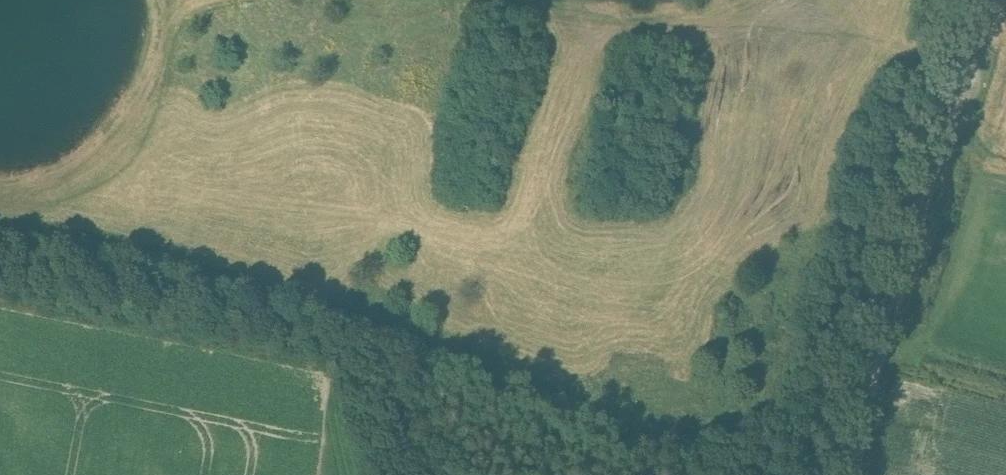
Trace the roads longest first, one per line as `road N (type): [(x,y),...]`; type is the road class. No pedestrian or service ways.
road 1 (track): [(986,0),(887,356),(863,474)]

